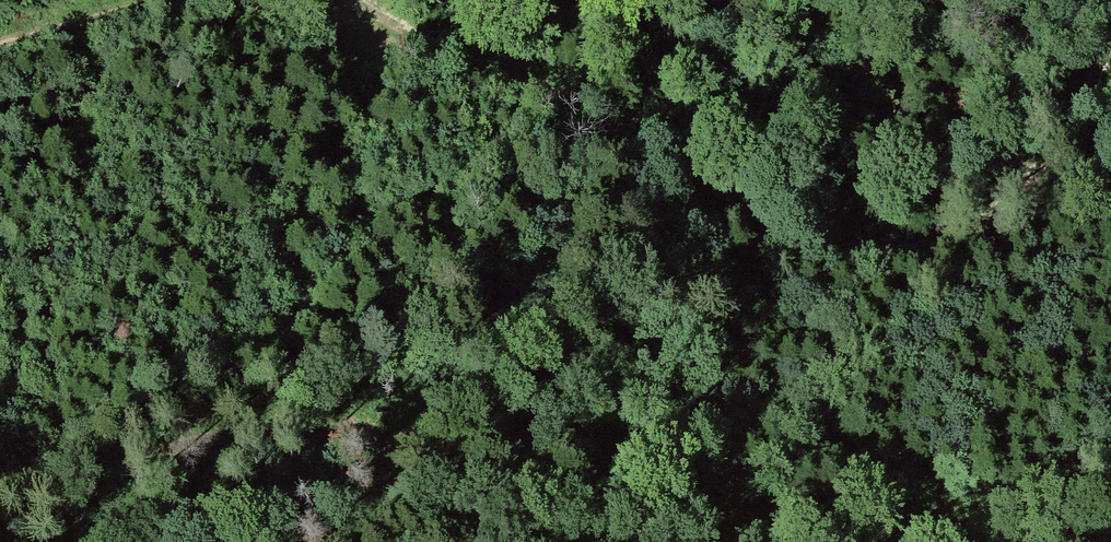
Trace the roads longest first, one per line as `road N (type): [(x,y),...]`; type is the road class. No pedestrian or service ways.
road 1 (track): [(1110,450),(1039,502),(965,530),(925,533),(779,537),(634,527),(511,502),(359,443),(312,434),(215,440),(0,497)]
road 2 (track): [(1110,43),(1082,105),(1030,180),(969,233),(891,253),(766,222),(633,123),(455,59),(376,0)]
road 3 (track): [(154,0),(0,48)]

